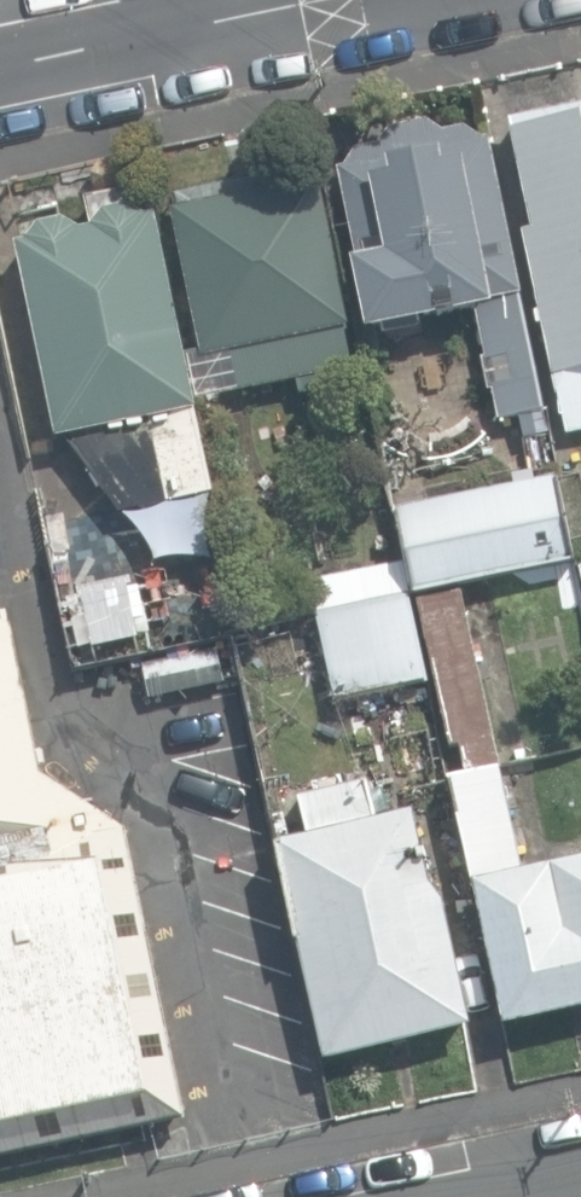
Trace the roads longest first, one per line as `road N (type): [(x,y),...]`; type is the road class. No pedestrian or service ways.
road 1 (residential): [(0,65),(311,0)]

